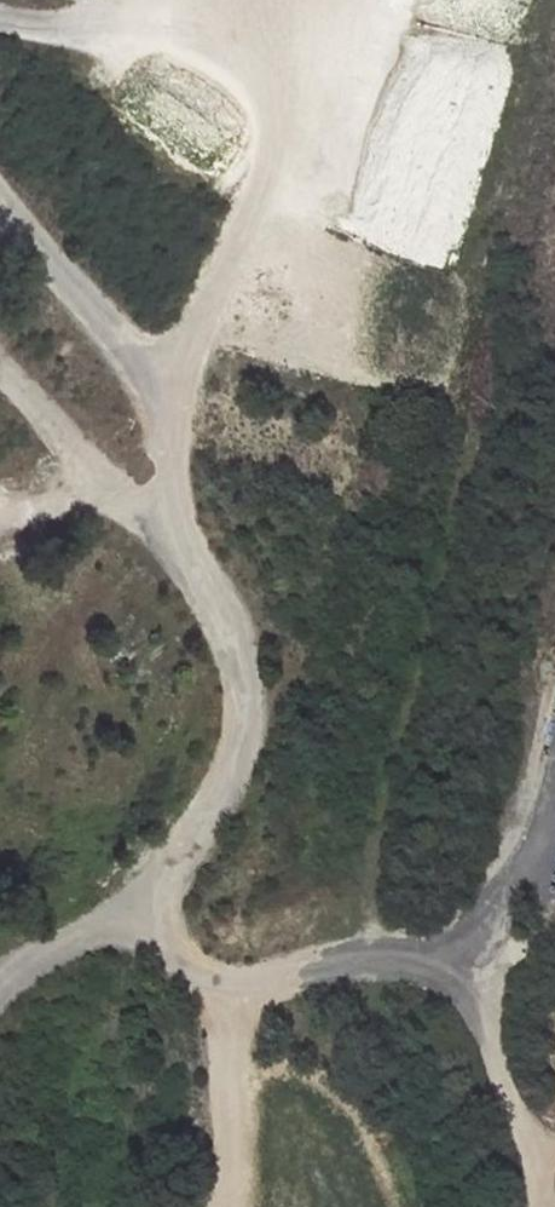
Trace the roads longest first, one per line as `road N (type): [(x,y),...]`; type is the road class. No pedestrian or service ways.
road 1 (track): [(6,374),(224,611),(246,677),(227,791),(150,901),(161,946),(188,968),(228,985),(283,979),(352,954),(484,965),(541,773),(554,762)]
road 2 (track): [(0,199),(148,360),(172,402),(149,491),(130,506),(64,506),(0,527)]
road 3 (track): [(484,965),(499,1070),(527,1148),(537,1206)]
road 4 (track): [(172,402),(242,224)]
road 5 (track): [(0,996),(71,934),(150,901)]

